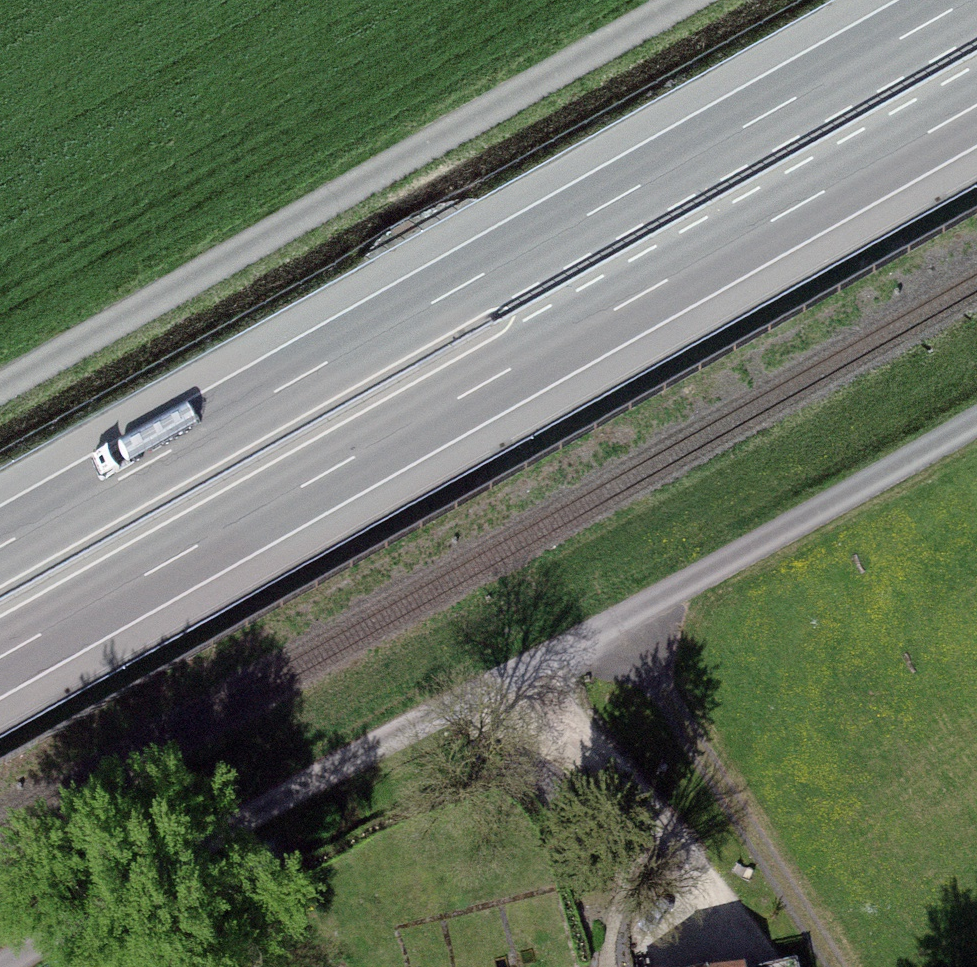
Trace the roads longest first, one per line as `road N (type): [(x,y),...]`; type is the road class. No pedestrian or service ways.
road 1 (motorway): [(0,658),(976,106)]
road 2 (motorway): [(970,0),(0,547)]
road 3 (unclassified): [(22,966),(976,437)]
road 4 (unclassified): [(0,392),(689,0)]
road 5 (track): [(631,626),(837,966)]

